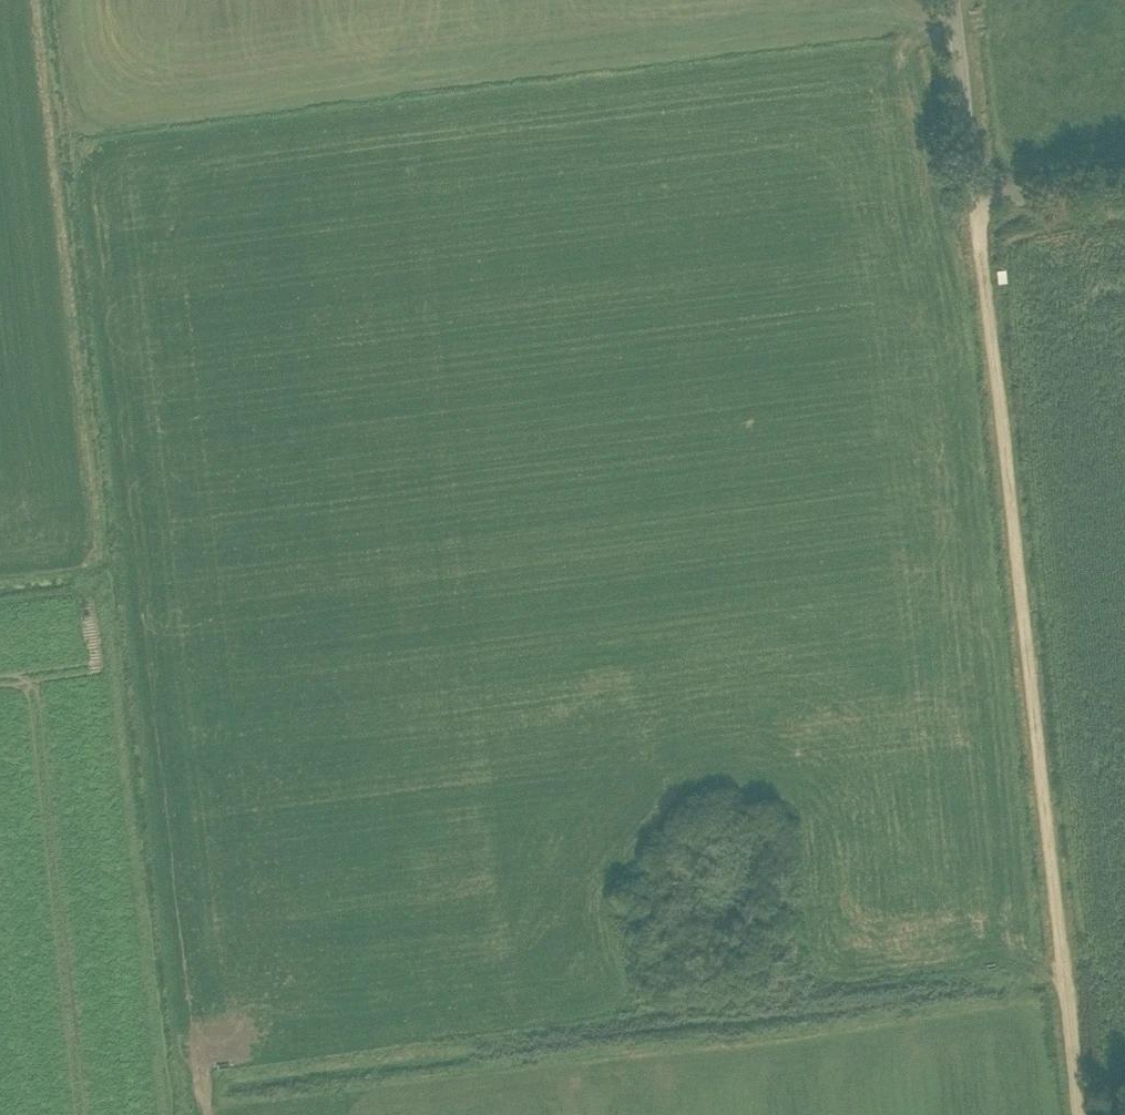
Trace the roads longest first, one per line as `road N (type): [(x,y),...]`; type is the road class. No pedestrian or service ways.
road 1 (track): [(979,206),(1080,1114)]
road 2 (unclassified): [(979,206),(956,0)]
road 3 (unclassified): [(979,206),(1124,193)]

